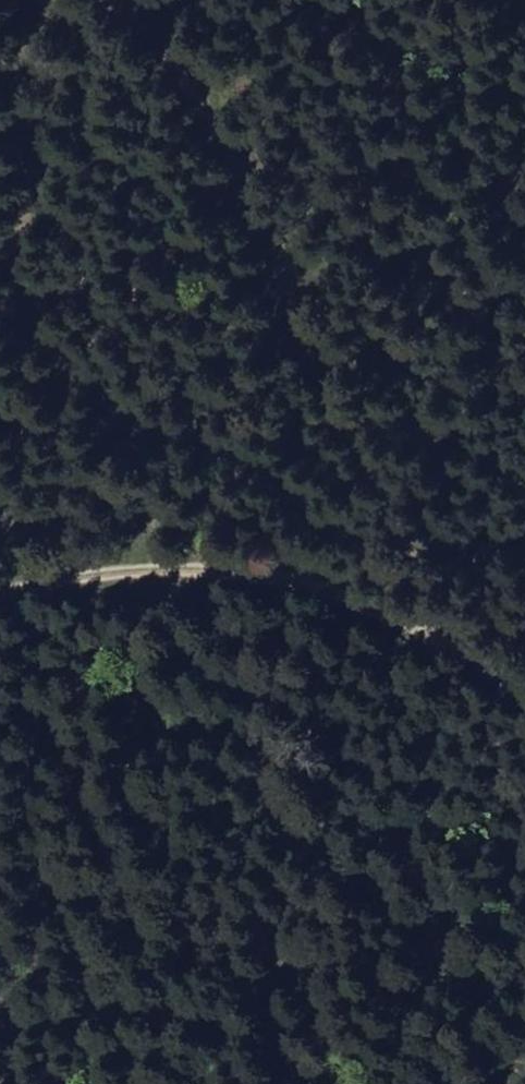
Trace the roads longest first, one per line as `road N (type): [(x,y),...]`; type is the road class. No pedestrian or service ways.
road 1 (track): [(0,595),(178,566),(300,583),(432,640),(524,695)]

